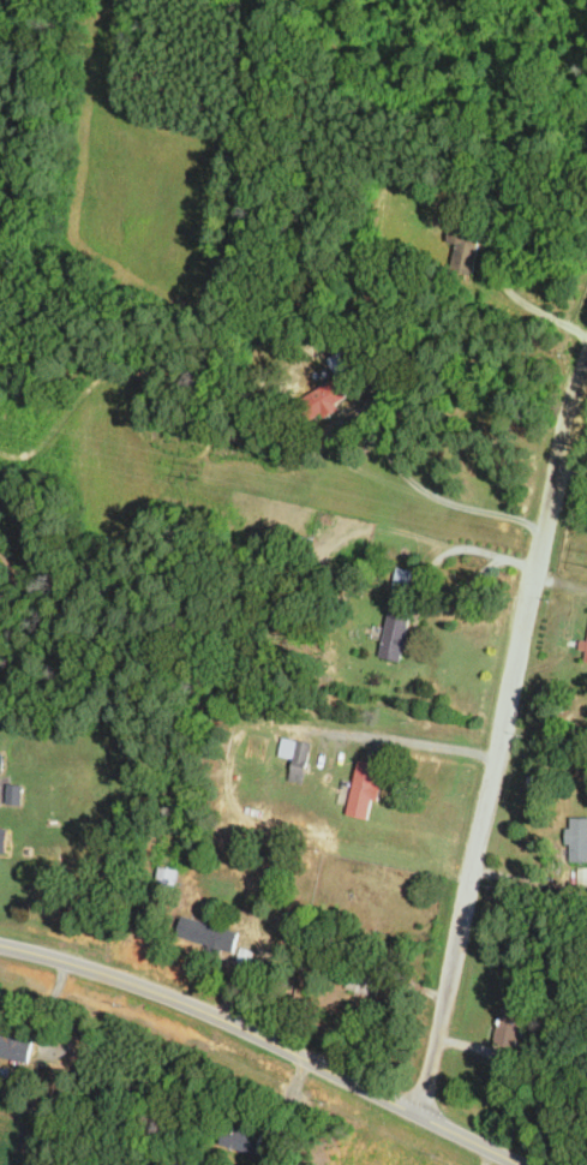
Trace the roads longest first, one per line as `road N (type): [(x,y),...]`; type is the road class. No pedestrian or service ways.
road 1 (residential): [(419,1117),(586,369)]
road 2 (tertiary): [(519,1164),(228,1022),(71,963),(0,946)]

